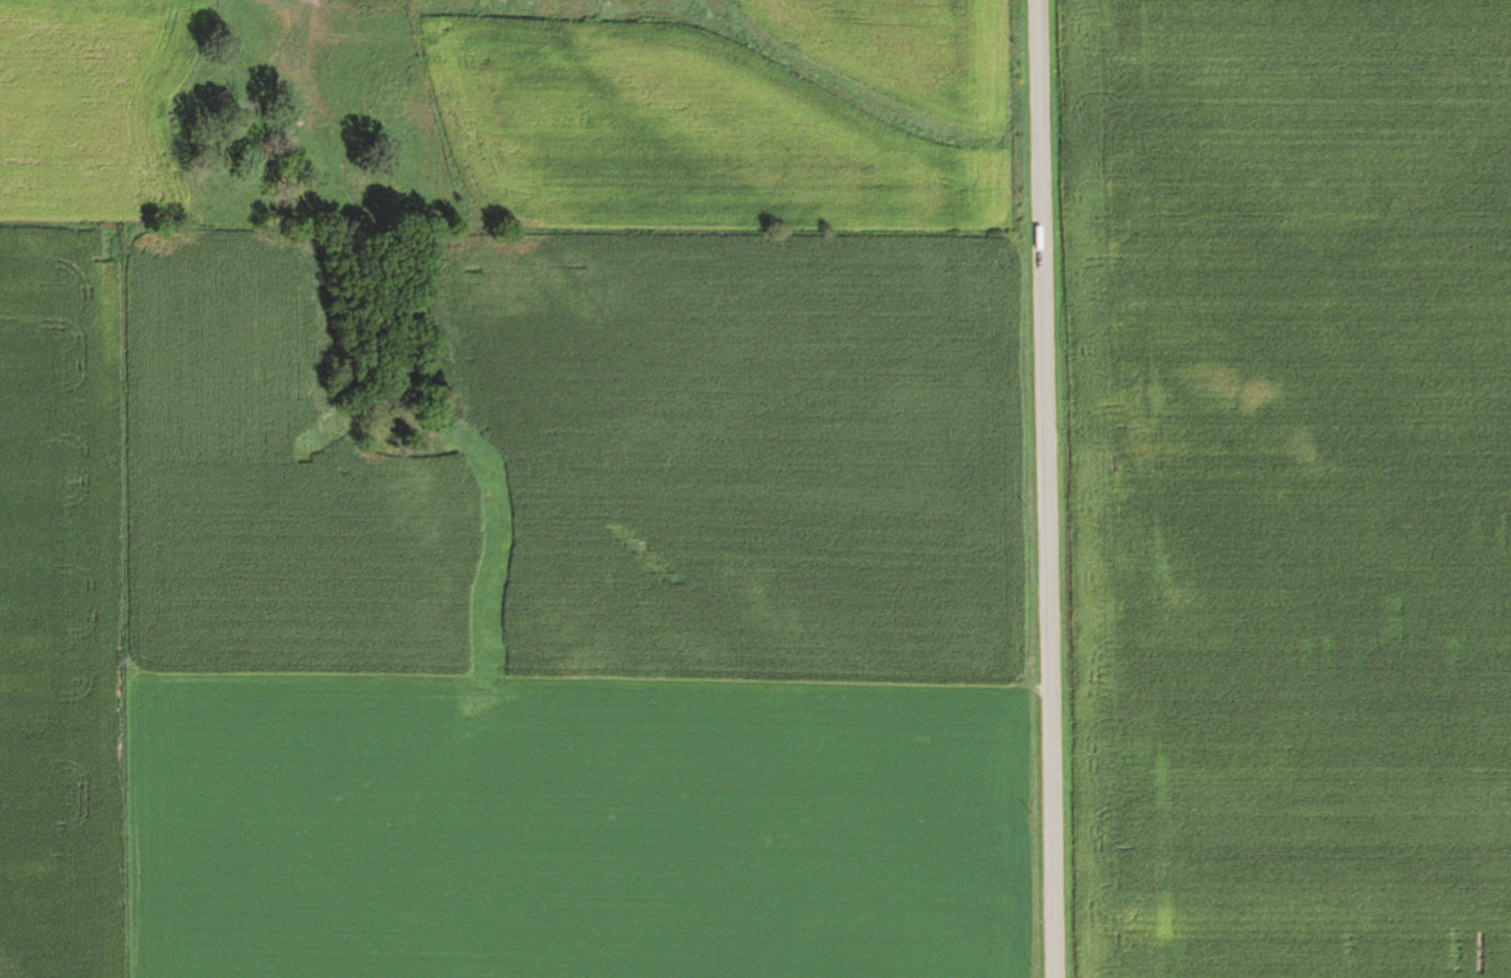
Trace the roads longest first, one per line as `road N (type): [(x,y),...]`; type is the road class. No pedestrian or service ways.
road 1 (secondary): [(1060,977),(1042,0)]

